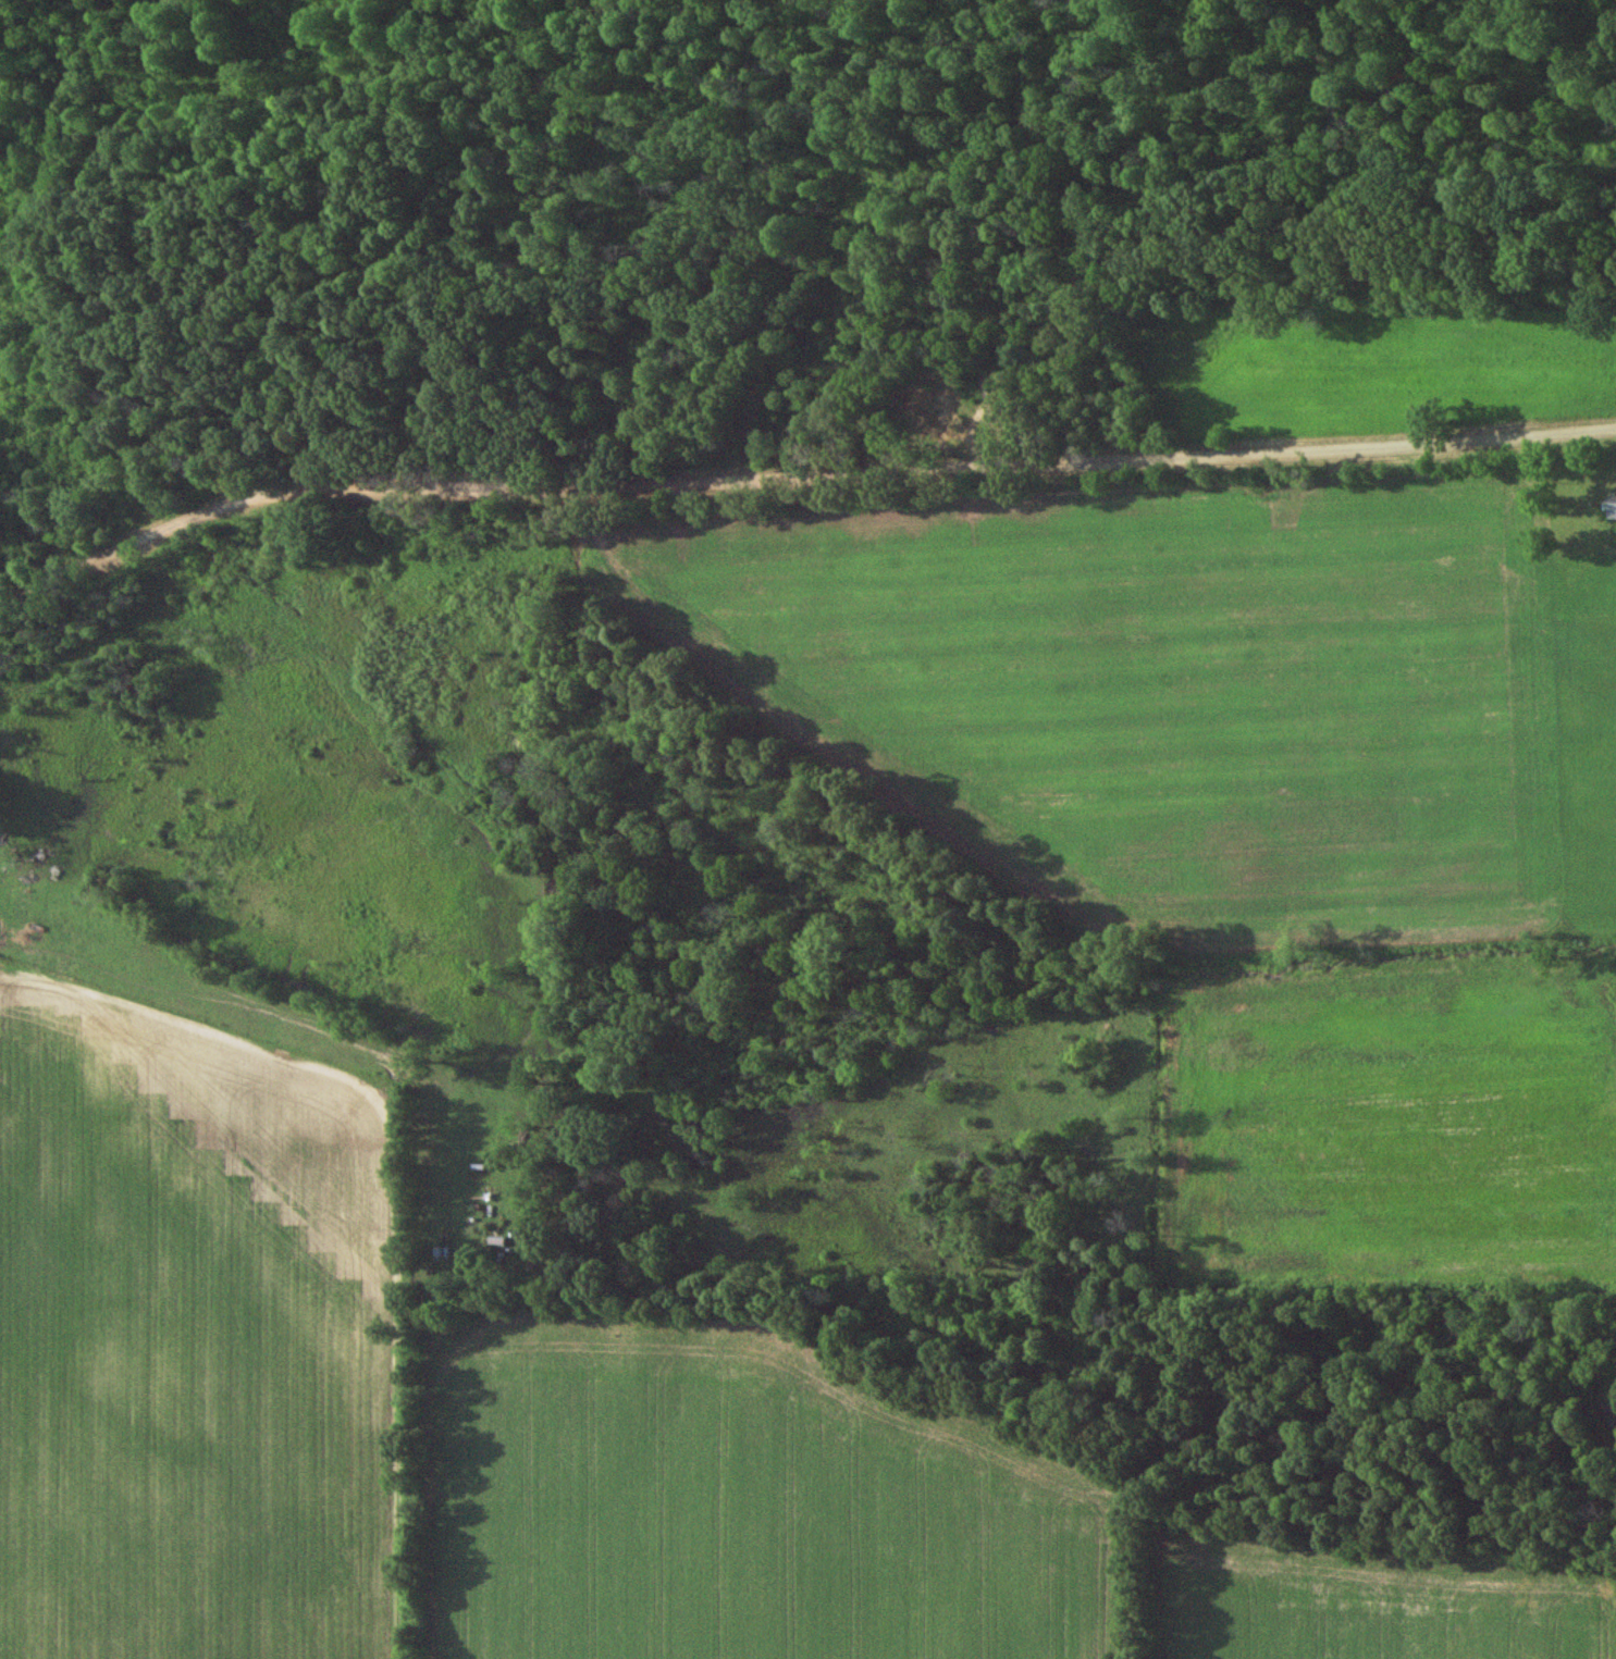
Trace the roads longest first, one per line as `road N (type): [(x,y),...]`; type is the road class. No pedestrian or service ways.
road 1 (residential): [(0,602),(235,504),(309,488),(668,482),(1615,430)]

